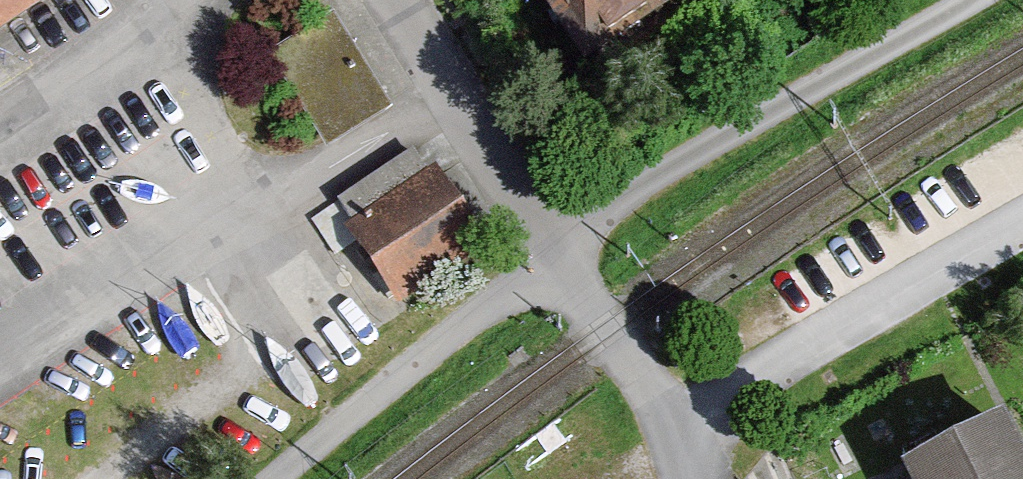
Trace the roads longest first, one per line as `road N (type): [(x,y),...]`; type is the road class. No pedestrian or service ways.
road 1 (residential): [(964,0),(614,204),(559,253)]
road 2 (residential): [(559,253),(279,478)]
road 3 (residential): [(402,0),(559,253)]
road 4 (residential): [(559,253),(656,396),(687,478)]

